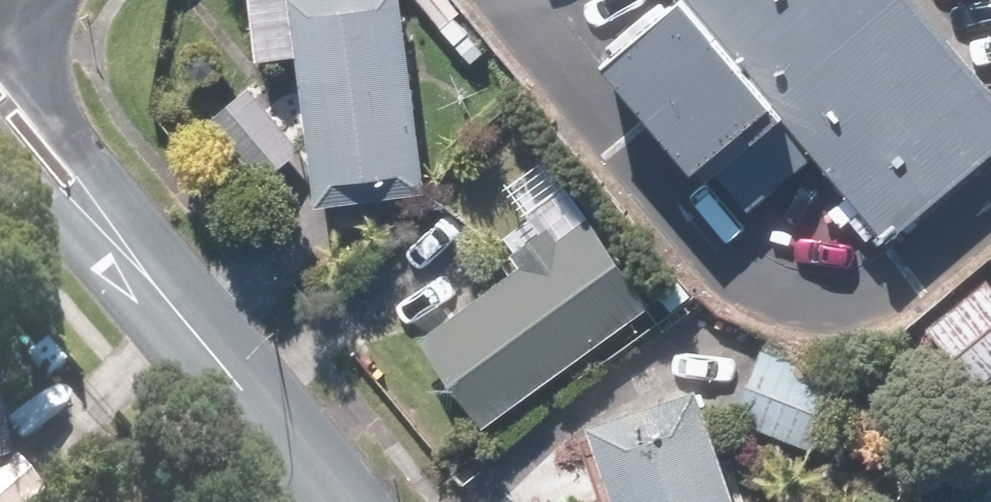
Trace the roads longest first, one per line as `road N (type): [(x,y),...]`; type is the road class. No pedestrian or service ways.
road 1 (residential): [(328,501),(0,76)]

